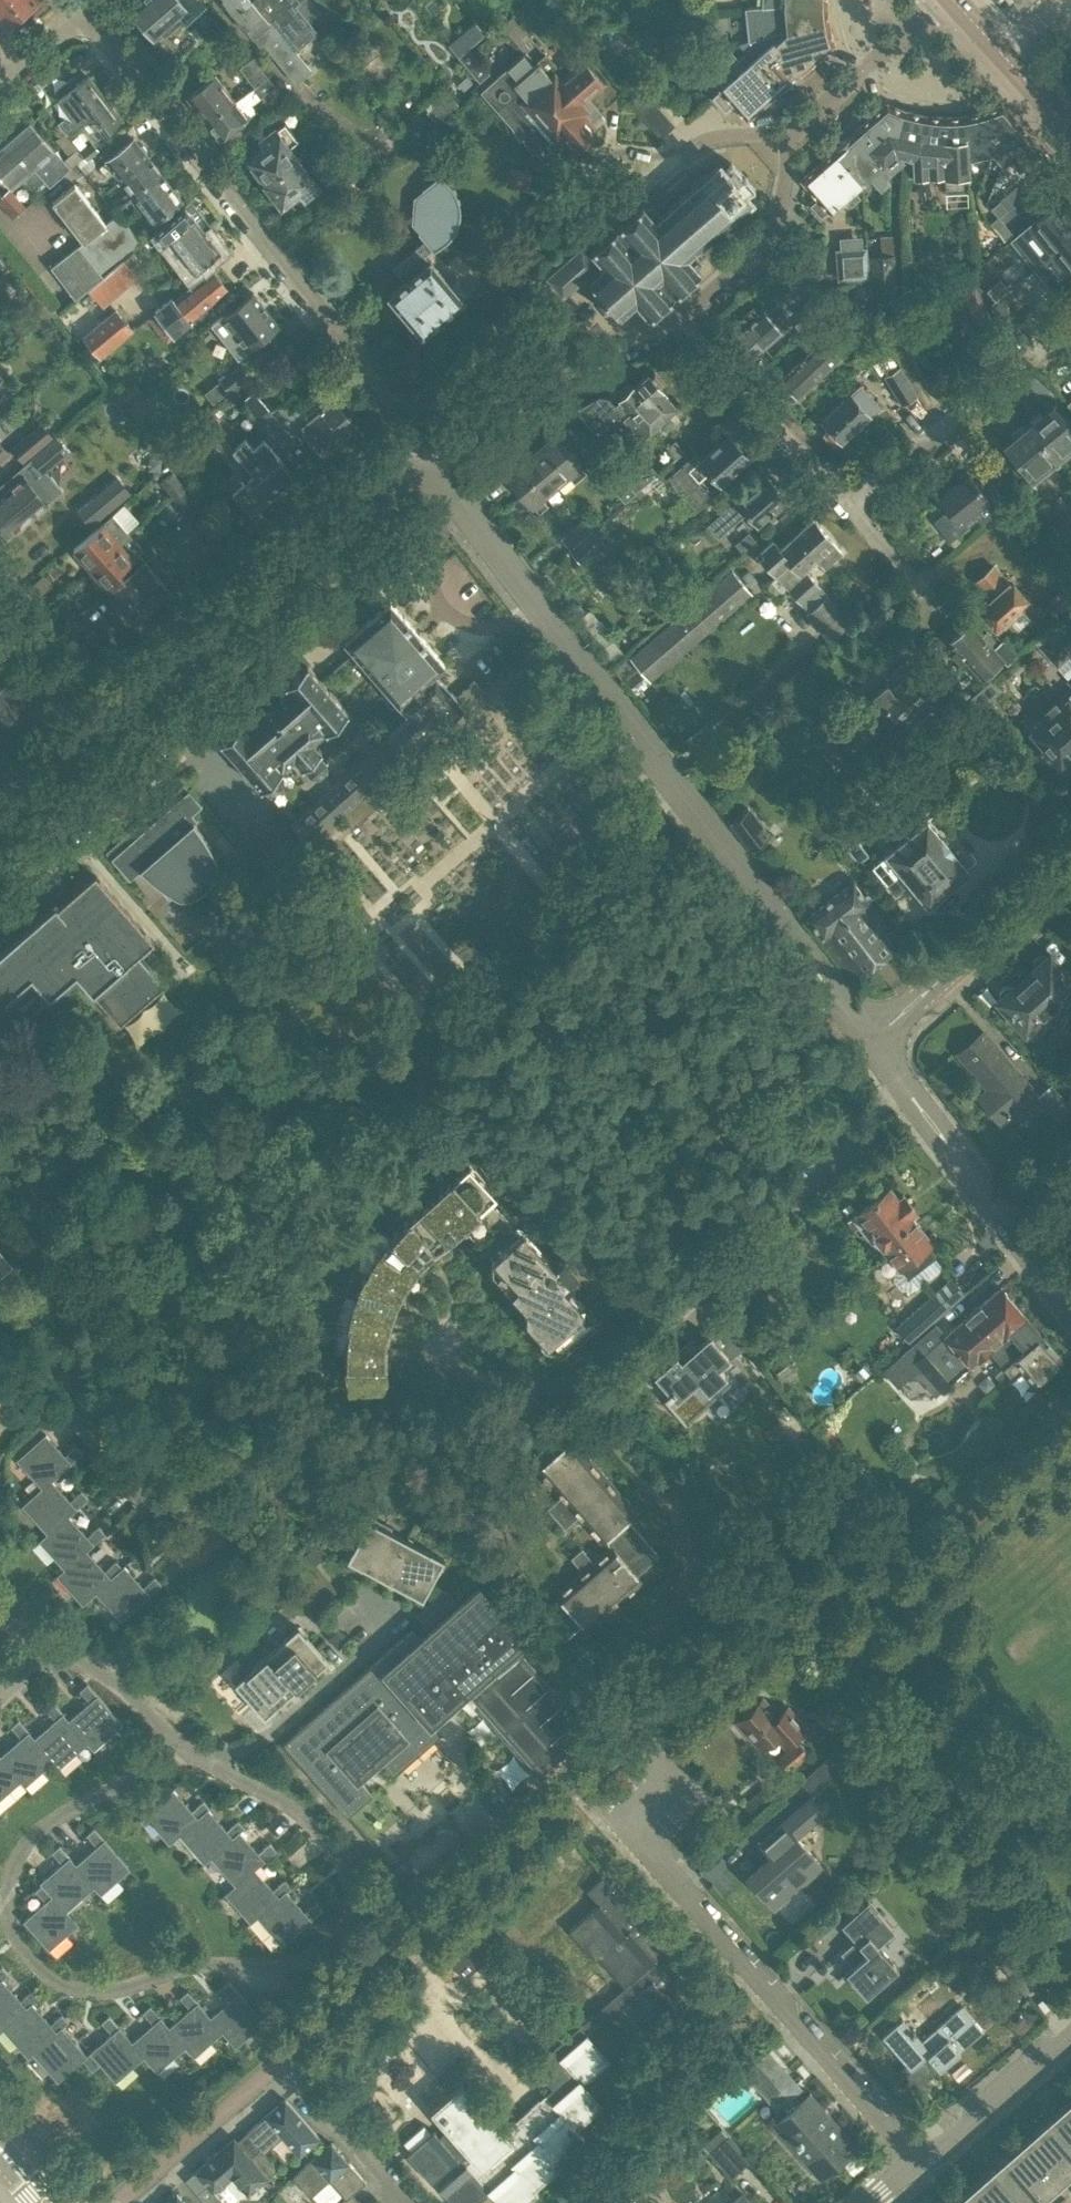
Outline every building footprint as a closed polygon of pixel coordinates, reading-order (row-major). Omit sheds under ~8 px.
[(12,0),(0,0),(0,21),(6,29),(24,14),(12,0)] [(24,14),(40,0),(12,0),(24,14)] [(204,36),(191,21),(208,6),(203,0),(140,0),(130,9),(157,41),(158,40),(176,60),(204,36)] [(253,34),(262,45),(265,43),(297,81),(312,69),(295,49),(292,51),(253,0),(223,0),(253,34)] [(292,51),(295,49),(315,32),(307,21),(309,19),(296,4),(300,0),(253,0),(292,51)] [(309,19),(320,10),(311,0),(301,0),(300,0),(296,4),(309,19)] [(787,32),(829,23),(826,4),(783,6),(768,7),(765,7),(762,8),(762,6),(746,7),(749,40),(773,33),(787,30),(787,32)] [(773,41),(753,58),(783,88),(800,73),(834,44),(829,23),(787,32),(775,42),(773,41)] [(626,32),(624,40),(633,42),(635,35),(626,32)] [(535,65),(525,54),(509,68),(512,71),(485,94),(513,126),(521,138),(525,136),(526,139),(533,151),(537,149),(538,153),(546,162),(567,143),(575,152),(600,130),(592,121),(602,112),(590,98),(606,83),(584,58),(565,75),(547,55),(535,65)] [(783,88),(753,58),(748,62),(742,55),(731,65),(737,72),(719,87),(720,88),(711,96),(725,112),(734,104),(746,118),(780,90),(783,88)] [(255,86),(266,77),(251,57),(239,66),(255,86)] [(467,96),(480,85),(468,71),(455,82),(467,96)] [(208,123),(236,101),(216,75),(187,97),(208,123)] [(69,81),(56,91),(61,97),(59,98),(71,112),(58,122),(66,133),(79,123),(79,124),(94,113),(86,103),(99,92),(98,90),(98,87),(94,82),(91,81),(87,76),(80,82),(76,76),(69,81)] [(266,77),(255,86),(236,101),(208,123),(220,139),(257,111),(252,103),(275,85),(268,76),(266,77)] [(94,113),(79,124),(93,142),(121,121),(118,116),(118,113),(114,107),(111,107),(103,96),(99,92),(86,103),(94,113)] [(437,123),(459,104),(449,93),(427,111),(437,123)] [(900,137),(908,111),(887,103),(854,132),(854,133),(890,172),(903,160),(903,156),(903,143),(894,141),(895,136),(900,137)] [(1050,159),(1033,139),(1003,105),(984,112),(966,116),(967,168),(968,169),(969,176),(970,176),(970,158),(993,153),(1003,164),(1001,166),(1018,185),(1026,177),(1028,179),(1050,159)] [(945,117),(926,115),(908,111),(900,137),(895,136),(894,141),(903,143),(903,156),(913,158),(913,177),(944,175),(946,192),(970,190),(969,176),(968,169),(967,168),(966,116),(965,116),(945,117)] [(28,122),(25,118),(12,129),(15,132),(8,139),(9,139),(45,180),(50,186),(71,168),(64,159),(30,120),(28,122)] [(298,139),(285,123),(276,130),(276,129),(262,139),(266,144),(248,159),(266,182),(298,158),(289,146),(298,139)] [(891,180),(887,176),(890,172),(854,133),(834,150),(835,151),(864,183),(871,177),(881,188),(891,180)] [(107,161),(100,166),(108,176),(115,171),(120,177),(148,156),(147,154),(148,150),(144,146),(140,145),(135,138),(106,160),(107,161)] [(9,139),(8,139),(1,145),(0,143),(0,171),(13,186),(23,178),(34,190),(45,180),(9,139)] [(91,156),(100,150),(93,142),(81,152),(85,157),(87,160),(91,156)] [(85,157),(81,152),(77,148),(64,159),(71,168),(78,162),(85,157)] [(852,206),(861,198),(855,191),(864,183),(835,151),(802,179),(817,197),(809,204),(821,219),(830,212),(846,199),(852,206)] [(85,157),(78,162),(86,171),(94,164),(94,160),(91,156),(87,160),(85,157)] [(144,189),(163,174),(148,156),(120,177),(133,194),(143,187),(144,189)] [(306,169),(298,158),(266,182),(284,206),(302,191),(306,196),(320,186),(319,186),(328,179),(316,162),(306,169)] [(729,172),(721,163),(709,174),(706,172),(704,173),(706,176),(696,185),(694,182),(692,184),(694,187),(684,195),(682,193),(680,195),(682,197),(672,206),(670,203),(668,205),(670,208),(660,216),(659,215),(661,214),(652,204),(647,209),(644,204),(636,211),(633,207),(622,216),(626,220),(618,226),(619,227),(618,229),(617,228),(610,234),(606,230),(595,239),(599,243),(592,250),(589,253),(583,247),(581,246),(548,275),(548,277),(562,293),(563,294),(565,294),(587,275),(590,278),(589,279),(597,288),(593,297),(603,308),(613,306),(621,315),(636,301),(638,303),(637,307),(641,313),(646,312),(650,316),(675,294),(674,293),(676,292),(676,293),(702,271),(698,267),(703,262),(695,253),(693,254),(692,253),(702,244),(704,247),(706,245),(704,242),(714,234),(716,236),(718,234),(716,232),(726,223),(728,226),(730,224),(728,221),(738,213),(740,215),(742,213),(740,211),(753,200),(745,191),(750,186),(734,168),(729,172)] [(529,190),(533,171),(510,167),(506,185),(529,190)] [(433,248),(434,249),(437,248),(441,246),(444,244),(447,241),(450,238),(452,235),(454,232),(456,229),(458,225),(459,222),(460,218),(460,214),(461,210),(460,206),(460,202),(459,199),(458,195),(456,192),(455,189),(453,185),(450,182),(447,179),(444,176),(440,173),(423,188),(419,232),(425,239),(393,266),(406,280),(389,295),(416,325),(409,331),(422,345),(436,333),(431,327),(464,298),(463,298),(469,292),(457,278),(450,283),(430,259),(430,260),(426,255),(433,248)] [(115,207),(120,213),(124,219),(142,205),(155,223),(183,201),(180,197),(181,193),(176,188),(172,187),(163,174),(144,189),(143,187),(133,194),(115,207)] [(107,224),(76,184),(53,201),(84,241),(52,267),(76,298),(105,276),(100,270),(140,239),(124,219),(120,213),(107,224)] [(26,206),(10,188),(0,197),(0,205),(12,218),(26,206)] [(1012,239),(1035,267),(1070,238),(1070,210),(1061,198),(1012,239)] [(1001,200),(991,208),(998,216),(999,215),(999,216),(1008,209),(1001,200)] [(210,225),(202,214),(195,205),(192,207),(188,203),(182,208),(155,231),(164,244),(170,239),(169,238),(182,229),(193,243),(207,232),(205,229),(205,230),(205,229),(210,225)] [(998,216),(990,222),(997,231),(1006,224),(999,216),(999,215),(998,216)] [(1006,224),(997,231),(1004,240),(1013,232),(1006,224)] [(193,243),(182,229),(169,238),(170,239),(177,248),(173,250),(176,255),(180,252),(195,271),(221,251),(228,246),(217,232),(211,237),(207,232),(193,243)] [(872,296),(897,294),(893,235),(875,236),(877,255),(869,256),(872,296)] [(1035,267),(1057,294),(1070,283),(1070,238),(1035,267)] [(13,255),(0,239),(0,266),(13,255)] [(866,249),(838,251),(840,279),(868,277),(866,249)] [(137,277),(138,277),(136,275),(143,269),(137,262),(140,259),(133,251),(124,260),(137,277)] [(787,256),(777,264),(783,271),(793,262),(787,256)] [(104,306),(137,277),(124,260),(90,290),(104,306)] [(164,339),(228,290),(213,271),(175,300),(173,298),(147,317),(164,339)] [(1000,278),(987,290),(995,300),(1000,295),(1009,288),(1000,278)] [(964,330),(990,320),(975,280),(949,290),(964,330)] [(249,350),(280,326),(254,291),(212,324),(238,358),(249,350)] [(805,319),(821,304),(813,295),(797,310),(805,319)] [(995,300),(990,303),(991,304),(995,315),(1005,307),(1008,304),(1000,295),(995,300)] [(760,314),(753,307),(732,326),(739,333),(735,337),(753,357),(783,331),(782,331),(793,321),(784,312),(774,322),(764,310),(760,314)] [(100,356),(133,329),(117,309),(84,336),(100,356)] [(33,327),(23,315),(13,324),(23,336),(33,327)] [(875,355),(888,347),(880,333),(867,341),(875,355)] [(832,371),(829,367),(841,356),(824,338),(782,378),(783,378),(777,384),(790,397),(795,391),(799,396),(825,371),(828,374),(832,371)] [(230,390),(250,374),(242,364),(222,380),(230,390)] [(902,404),(917,394),(901,367),(885,377),(902,404)] [(662,388),(648,373),(634,385),(632,382),(626,382),(619,389),(619,394),(624,400),(618,406),(632,422),(639,417),(638,416),(640,414),(651,427),(676,404),(662,389),(662,388)] [(128,403),(143,392),(136,383),(122,395),(128,403)] [(843,442),(882,405),(861,383),(822,421),(830,429),(824,435),(835,446),(841,440),(843,442)] [(254,391),(244,400),(282,444),(302,426),(325,452),(357,424),(323,386),(293,412),(290,409),(287,407),(283,406),(278,406),(274,408),(271,410),(254,391)] [(632,422),(618,406),(608,395),(599,394),(577,406),(598,430),(619,436),(628,428),(635,436),(640,432),(642,435),(651,427),(640,414),(638,416),(639,417),(632,422)] [(1070,454),(1070,426),(1054,405),(1028,426),(1059,464),(1070,454)] [(24,461),(53,436),(42,423),(13,447),(24,461)] [(1035,484),(1059,464),(1028,426),(1004,446),(1035,484)] [(722,481),(750,455),(729,432),(702,457),(697,453),(678,471),(671,477),(673,479),(699,508),(715,492),(703,478),(712,470),(722,481)] [(576,482),(588,471),(555,433),(531,453),(558,484),(570,475),(576,482)] [(222,435),(214,442),(229,458),(236,452),(245,461),(234,471),(224,481),(257,517),(263,517),(264,517),(271,511),(271,510),(272,504),(270,501),(276,495),(235,448),(234,448),(222,435)] [(61,490),(46,472),(70,452),(57,436),(0,484),(0,543),(61,490)] [(246,438),(235,448),(276,495),(282,490),(285,492),(292,492),(299,486),(300,479),(277,453),(264,438),(254,447),(246,438)] [(678,457),(686,451),(675,439),(668,446),(678,457)] [(9,452),(0,442),(0,460),(9,452)] [(541,512),(549,504),(543,497),(558,484),(531,453),(508,473),(541,512)] [(634,494),(636,493),(604,457),(594,467),(625,502),(634,494)] [(671,477),(678,471),(672,464),(650,483),(658,492),(673,479),(671,477)] [(630,484),(636,492),(641,488),(658,473),(651,465),(630,484)] [(173,496),(185,487),(173,471),(161,480),(173,496)] [(767,473),(709,524),(720,536),(745,514),(753,524),(757,520),(759,521),(772,509),(779,517),(792,505),(786,497),(787,496),(785,493),(786,490),(780,482),(776,483),(767,473)] [(1004,495),(986,473),(976,482),(970,475),(941,498),(949,509),(935,521),(951,541),(979,519),(983,524),(999,510),(999,509),(1014,497),(1009,491),(1004,495)] [(117,477),(78,510),(90,524),(129,491),(117,477)] [(183,509),(195,500),(185,487),(173,496),(183,509)] [(636,493),(634,494),(639,499),(645,493),(644,492),(641,488),(636,492),(636,493)] [(1070,533),(1070,517),(1050,492),(1039,502),(1067,537),(1070,533)] [(215,551),(226,543),(198,507),(187,515),(215,551)] [(104,522),(75,548),(77,551),(76,554),(82,560),(85,560),(93,569),(110,554),(108,552),(129,532),(113,514),(104,522)] [(572,548),(595,528),(586,517),(563,537),(572,548)] [(843,551),(834,541),(814,518),(781,548),(774,540),(759,553),(811,610),(808,613),(830,638),(851,619),(805,568),(818,556),(827,566),(843,551)] [(583,564),(607,544),(595,530),(571,550),(583,564)] [(744,553),(757,541),(749,531),(735,543),(744,553)] [(110,554),(93,569),(101,578),(100,581),(106,587),(109,587),(111,589),(129,575),(123,568),(141,553),(145,549),(129,532),(108,552),(110,554)] [(112,590),(111,590),(124,604),(117,610),(130,624),(171,587),(162,576),(167,572),(160,564),(155,568),(141,553),(123,568),(129,575),(111,589),(112,590)] [(1012,584),(994,564),(976,581),(994,600),(982,611),(999,629),(1009,619),(1018,630),(1031,618),(1022,608),(1030,600),(1014,582),(1012,584)] [(651,679),(752,592),(733,570),(632,657),(651,679)] [(1070,606),(1070,595),(1062,585),(1047,599),(1062,614),(1070,606)] [(874,630),(897,609),(884,595),(861,616),(874,630)] [(392,600),(346,640),(356,651),(377,674),(412,715),(390,734),(391,735),(379,746),(397,766),(485,689),(477,680),(458,696),(436,672),(446,663),(392,600)] [(611,640),(587,609),(575,618),(599,649),(611,640)] [(1070,654),(1070,619),(1067,615),(1037,642),(1057,664),(1069,653),(1070,655),(1070,654)] [(983,634),(971,621),(949,640),(957,648),(952,653),(963,665),(968,661),(982,676),(1003,658),(1007,663),(1016,655),(1003,640),(995,647),(990,642),(995,639),(987,630),(983,634)] [(931,692),(905,661),(892,672),(900,681),(892,687),(887,682),(872,695),(873,696),(867,701),(891,727),(901,719),(907,725),(937,699),(931,692)] [(349,711),(322,680),(309,664),(287,683),(291,688),(248,726),(243,721),(221,741),(262,787),(284,768),(281,766),(294,755),(303,765),(304,764),(311,771),(314,771),(319,772),(320,774),(322,774),(322,771),(327,767),(329,768),(330,766),(327,765),(328,758),(330,757),(330,756),(327,756),(322,750),(324,749),(315,739),(327,728),(328,730),(349,711)] [(980,709),(1002,690),(992,679),(970,698),(980,709)] [(1044,712),(1040,707),(1023,722),(1045,745),(1040,749),(1056,766),(1070,753),(1070,688),(1044,712)] [(309,843),(397,766),(379,746),(292,823),(309,843)] [(189,789),(112,857),(129,878),(141,868),(147,875),(157,885),(179,897),(182,898),(184,898),(190,897),(193,896),(196,895),(203,891),(206,888),(212,882),(213,880),(217,873),(218,870),(218,867),(218,861),(216,856),(206,838),(199,827),(203,824),(192,812),(202,803),(189,789)] [(752,848),(770,835),(749,806),(731,820),(752,848)] [(942,837),(928,820),(887,854),(874,866),(879,871),(880,876),(886,884),(887,883),(896,894),(906,886),(901,879),(905,876),(929,904),(969,870),(955,853),(956,853),(942,837)] [(273,854),(259,866),(270,878),(302,848),(292,836),(273,854)] [(859,862),(869,854),(859,842),(849,851),(859,862)] [(96,874),(58,908),(56,906),(0,955),(0,1017),(13,1032),(77,976),(121,1026),(166,986),(139,955),(155,941),(96,874)] [(856,979),(903,944),(855,881),(808,917),(856,979)] [(1024,977),(1058,1016),(1070,1005),(1070,978),(1049,954),(1047,956),(1046,956),(1040,955),(1033,961),(1033,968),(1034,968),(1024,977)] [(324,966),(311,976),(321,988),(333,978),(324,966)] [(1058,1016),(1024,977),(1013,987),(1012,986),(1006,985),(999,991),(1000,998),(1000,999),(998,1000),(1026,1031),(1033,1039),(1058,1016)] [(1001,1122),(1035,1093),(983,1032),(959,1053),(996,1095),(986,1104),(1001,1122)] [(1070,1115),(1070,1106),(1052,1082),(1037,1094),(1061,1123),(1070,1115)] [(433,1249),(448,1237),(463,1223),(492,1255),(492,1268),(526,1306),(525,1318),(559,1355),(597,1320),(587,1309),(573,1293),(579,1287),(570,1278),(579,1270),(565,1254),(556,1262),(523,1226),(519,1230),(491,1198),(497,1193),(490,1185),(492,1183),(488,1179),(486,1181),(469,1162),(444,1186),(410,1216),(390,1236),(374,1259),(361,1284),(352,1310),(347,1338),(346,1367),(349,1390),(383,1386),(387,1379),(385,1368),(386,1352),(386,1346),(389,1324),(396,1303),(406,1283),(418,1265),(433,1249)] [(899,1197),(891,1186),(848,1219),(873,1252),(882,1245),(916,1219),(913,1215),(917,1211),(904,1194),(899,1197)] [(908,1276),(935,1256),(927,1246),(933,1241),(916,1219),(882,1245),(899,1267),(900,1266),(908,1276)] [(14,1265),(0,1250),(0,1277),(14,1265)] [(910,1342),(965,1293),(952,1278),(897,1327),(910,1342)] [(1042,1334),(1002,1287),(981,1304),(1006,1334),(1010,1331),(1026,1349),(1042,1334)] [(730,1319),(737,1314),(729,1303),(721,1308),(730,1319)] [(941,1390),(1006,1334),(981,1304),(946,1335),(937,1324),(883,1369),(893,1380),(915,1360),(920,1366),(916,1369),(929,1384),(933,1380),(941,1390)] [(1034,1383),(1063,1358),(1042,1334),(1026,1349),(995,1375),(1004,1386),(1023,1370),(1034,1383)] [(731,1359),(711,1335),(690,1354),(685,1349),(655,1375),(670,1392),(667,1395),(668,1397),(665,1399),(686,1423),(687,1422),(682,1417),(728,1377),(721,1368),(731,1359)] [(784,1388),(799,1376),(788,1363),(773,1375),(784,1388)] [(66,1454),(47,1433),(18,1459),(43,1487),(53,1480),(84,1452),(77,1444),(66,1454)] [(567,1444),(559,1434),(533,1457),(541,1467),(537,1470),(561,1497),(548,1509),(565,1528),(578,1516),(602,1543),(605,1540),(611,1547),(593,1562),(582,1549),(572,1558),(583,1571),(556,1595),(560,1599),(542,1615),(565,1641),(583,1625),(587,1630),(643,1581),(637,1575),(659,1556),(628,1520),(637,1512),(573,1439),(567,1444)] [(71,1500),(53,1480),(43,1487),(24,1505),(49,1533),(70,1515),(90,1498),(83,1490),(71,1500)] [(88,1536),(70,1515),(49,1533),(40,1541),(65,1569),(88,1550),(106,1533),(100,1526),(88,1536)] [(424,1598),(445,1559),(391,1531),(394,1527),(372,1515),(349,1559),(424,1598)] [(316,1564),(328,1553),(319,1544),(307,1554),(316,1564)] [(106,1570),(88,1550),(65,1569),(58,1575),(84,1604),(97,1592),(123,1567),(118,1560),(106,1570)] [(125,1565),(123,1567),(97,1592),(123,1620),(163,1584),(156,1576),(144,1586),(125,1565)] [(514,1627),(487,1595),(480,1588),(422,1639),(413,1629),(284,1743),(349,1816),(355,1811),(374,1795),(361,1780),(382,1761),(395,1776),(435,1741),(433,1739),(442,1731),(434,1722),(445,1712),(447,1715),(457,1707),(454,1703),(471,1689),(474,1691),(472,1693),(480,1702),(482,1701),(488,1708),(486,1709),(495,1719),(496,1717),(515,1738),(513,1739),(521,1749),(523,1747),(529,1754),(527,1755),(535,1765),(537,1763),(541,1768),(596,1719),(566,1685),(557,1693),(521,1652),(535,1640),(519,1622),(514,1627)] [(432,1603),(417,1615),(428,1627),(443,1615),(432,1603)] [(265,1716),(328,1660),(299,1626),(254,1666),(251,1663),(233,1679),(265,1716)] [(339,1648),(347,1641),(338,1631),(330,1638),(339,1648)] [(94,1748),(123,1723),(87,1682),(80,1689),(90,1701),(69,1719),(94,1748)] [(94,1748),(69,1719),(53,1701),(46,1708),(56,1719),(35,1737),(35,1738),(55,1760),(54,1760),(60,1767),(88,1742),(94,1749),(94,1748)] [(777,1717),(765,1703),(757,1711),(754,1707),(739,1720),(763,1747),(778,1734),(786,1744),(804,1728),(787,1708),(777,1717)] [(26,1785),(54,1760),(55,1760),(35,1738),(35,1737),(19,1719),(12,1726),(22,1737),(1,1755),(1,1756),(22,1780),(26,1785)] [(790,1771),(810,1753),(798,1740),(778,1757),(790,1771)] [(814,1794),(847,1765),(835,1752),(802,1781),(814,1794)] [(1,1756),(1,1755),(0,1754),(0,1799),(22,1780),(1,1756)] [(755,1815),(776,1796),(766,1785),(746,1804),(755,1815)] [(193,1810),(174,1789),(145,1814),(170,1843),(211,1808),(204,1800),(193,1810)] [(775,1907),(819,1869),(822,1866),(797,1837),(824,1813),(812,1799),(761,1843),(772,1856),(749,1877),(775,1907)] [(228,1830),(210,1809),(211,1808),(170,1843),(171,1843),(181,1835),(205,1863),(212,1857),(241,1831),(246,1827),(239,1820),(228,1830)] [(102,1893),(130,1869),(131,1867),(95,1827),(88,1834),(98,1845),(77,1863),(77,1864),(96,1885),(95,1886),(102,1893)] [(259,1852),(241,1831),(212,1857),(236,1884),(236,1885),(277,1849),(271,1842),(259,1852)] [(96,1885),(77,1864),(77,1863),(60,1845),(53,1851),(63,1863),(41,1882),(43,1884),(43,1883),(68,1910),(95,1886),(96,1885)] [(274,1889),(256,1869),(256,1868),(277,1850),(277,1849),(236,1885),(236,1884),(226,1893),(252,1922),(258,1916),(287,1890),(287,1891),(292,1887),(286,1879),(274,1889)] [(414,1889),(423,1882),(405,1862),(397,1869),(414,1889)] [(68,1910),(43,1883),(43,1884),(36,1890),(46,1901),(25,1920),(51,1949),(80,1923),(68,1910)] [(306,1911),(287,1891),(287,1890),(258,1916),(283,1945),(324,1909),(317,1901),(306,1911)] [(867,1996),(899,1968),(879,1945),(896,1930),(870,1900),(842,1923),(856,1940),(845,1949),(857,1963),(846,1972),(867,1996)] [(955,1913),(967,1926),(976,1918),(965,1905),(955,1913)] [(466,1978),(508,1941),(482,1910),(470,1921),(472,1923),(441,1950),(466,1978)] [(947,1938),(942,1942),(943,1948),(949,1951),(954,1947),(953,1940),(947,1938)] [(1026,1994),(1040,1982),(1013,1952),(1000,1964),(1026,1994)] [(4,1979),(10,1974),(3,1966),(0,1969),(0,1982),(4,1979)] [(4,1979),(0,1982),(0,2032),(4,2028),(34,2003),(40,1998),(33,1990),(22,2000),(4,1979)] [(237,2046),(266,2021),(230,1980),(222,1986),(232,1998),(212,2016),(223,2031),(237,2046)] [(195,2056),(223,2031),(212,2016),(188,1990),(181,1996),(191,2008),(170,2026),(186,2046),(195,2056)] [(52,2024),(34,2003),(4,2028),(29,2056),(34,2052),(64,2027),(70,2022),(63,2014),(52,2024)] [(158,2071),(186,2046),(170,2026),(151,2005),(144,2011),(154,2023),(133,2041),(145,2056),(158,2071)] [(917,2088),(984,2030),(962,2005),(922,2040),(903,2017),(883,2035),(908,2064),(901,2070),(917,2088)] [(577,2129),(604,2105),(585,2083),(611,2060),(589,2035),(602,2024),(593,2014),(560,2055),(562,2057),(576,2078),(553,2100),(546,2093),(533,2104),(504,2130),(483,2106),(472,2116),(455,2095),(435,2113),(452,2133),(448,2137),(443,2141),(435,2131),(435,2130),(432,2132),(411,2150),(407,2154),(431,2182),(433,2180),(453,2202),(476,2202),(489,2191),(499,2202),(526,2202),(539,2192),(536,2189),(563,2166),(558,2160),(585,2137),(577,2129)] [(117,2081),(145,2056),(133,2041),(110,2015),(102,2021),(112,2033),(88,2055),(83,2059),(94,2070),(101,2064),(117,2081)] [(59,2080),(83,2059),(88,2055),(64,2027),(34,2052),(59,2080)] [(781,2073),(766,2056),(773,2049),(772,2048),(745,2072),(762,2091),(771,2084),(776,2089),(788,2079),(782,2072),(781,2073)] [(853,2144),(810,2096),(812,2094),(811,2093),(772,2128),(773,2129),(776,2126),(819,2174),(815,2177),(816,2178),(856,2143),(855,2142),(853,2144)] [(321,2137),(286,2098),(247,2132),(261,2148),(252,2156),(270,2176),(280,2167),(266,2151),(284,2136),(300,2155),(321,2137)] [(1070,2164),(1070,2106),(961,2202),(1026,2202),(1070,2164)] [(728,2136),(721,2128),(703,2145),(709,2152),(708,2153),(731,2178),(751,2160),(728,2135),(728,2136)] [(252,2156),(235,2137),(196,2171),(208,2185),(198,2193),(207,2202),(226,2202),(215,2190),(233,2174),(249,2194),(270,2176),(252,2156)] [(333,2142),(294,2176),(312,2196),(331,2180),(346,2198),(340,2202),(362,2202),(353,2193),(367,2181),(333,2142)] [(178,2192),(165,2202),(187,2202),(178,2192)] [(744,2192),(731,2202),(753,2202),(744,2192)]
